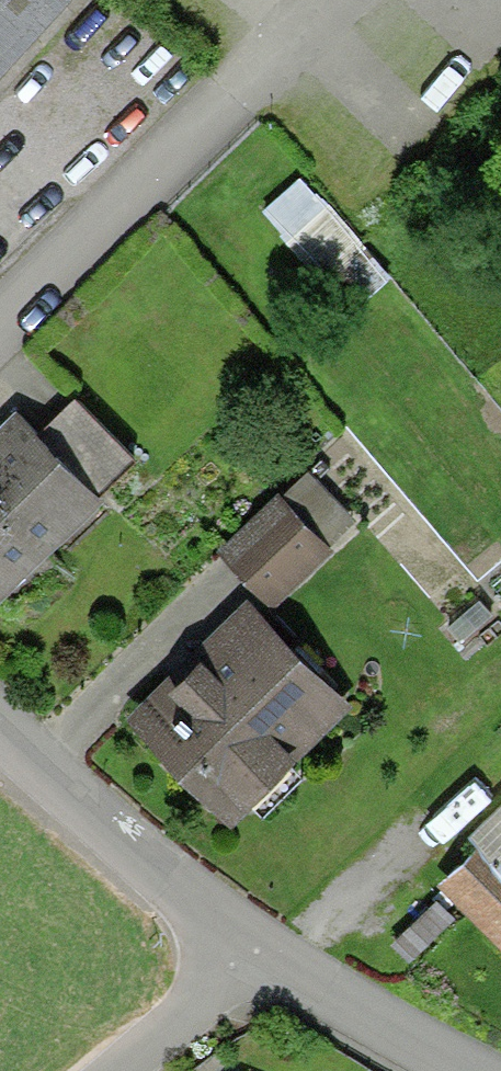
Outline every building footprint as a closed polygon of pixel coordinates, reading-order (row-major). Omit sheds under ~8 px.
[(44,0),(0,0),(0,49),(44,0)] [(290,170),(256,199),(335,288),(369,259),(290,170)] [(103,462),(130,436),(72,380),(46,406),(103,462)] [(16,398),(0,414),(0,561),(90,473),(16,398)] [(315,470),(287,493),(334,549),(362,526),(315,470)] [(315,529),(264,481),(221,526),(272,574),(315,529)] [(313,666),(238,595),(136,700),(226,786),(274,736),(259,722),(313,666)] [(478,824),(500,846),(500,799),(478,824)] [(478,824),(439,863),(500,923),(500,846),(478,824)] [(445,906),(424,885),(377,931),(398,953),(445,906)]
